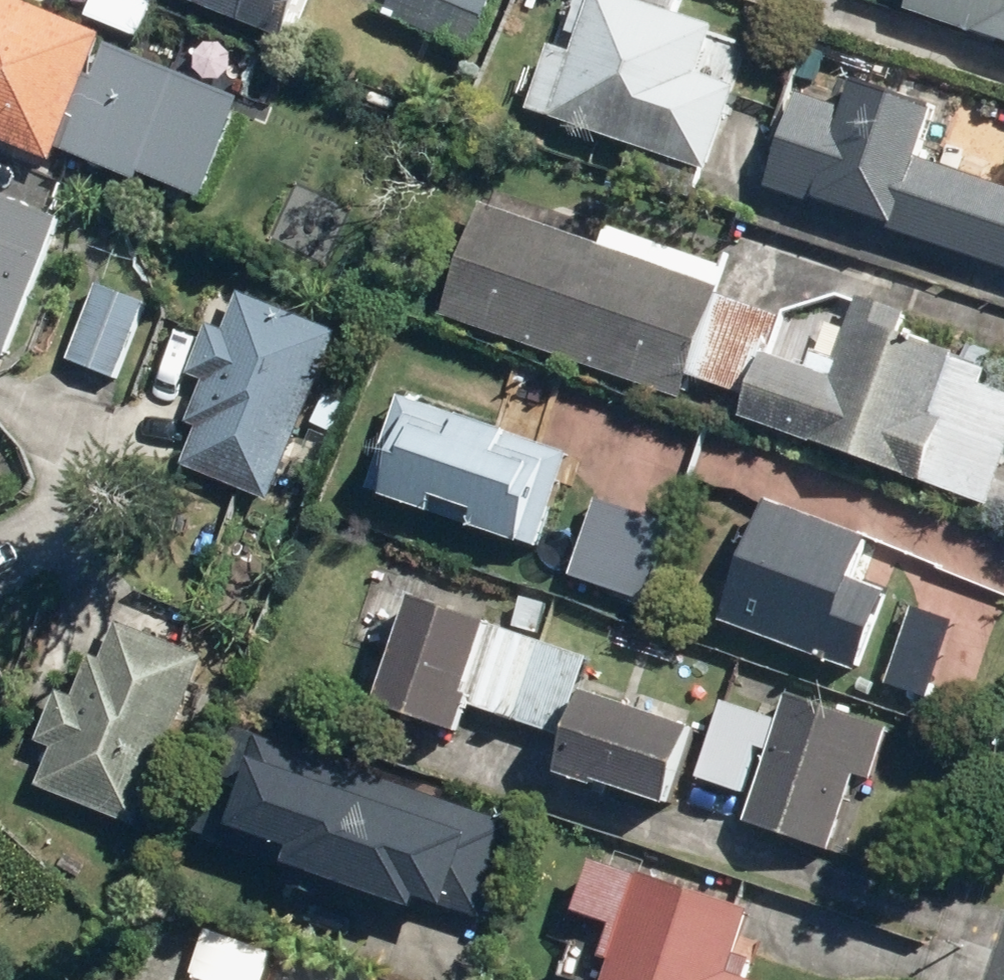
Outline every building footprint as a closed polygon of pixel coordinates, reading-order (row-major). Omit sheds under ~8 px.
[(44,159),(51,143),(99,35),(19,0),(0,0),(0,140),(44,159)] [(286,42),(305,0),(190,0),(286,42)] [(483,15),(488,0),(445,0),(483,15)] [(533,115),(713,179),(745,92),(705,78),(722,31),(683,18),(689,0),(574,0),(533,115)] [(910,10),(1003,43),(1003,0),(913,0),(910,10)] [(237,96),(99,35),(51,143),(127,176),(133,164),(194,191),(237,96)] [(770,191),(824,210),(826,204),(889,225),(887,230),(1003,270),(1003,186),(919,157),(935,111),(856,84),(847,110),(803,95),(770,191)] [(3,359),(60,219),(0,195),(0,358),(3,359)] [(481,207),(443,316),(681,398),(719,289),(481,207)] [(139,303),(91,284),(62,358),(109,376),(139,303)] [(342,333),(242,295),(228,331),(211,324),(192,374),(207,380),(190,425),(200,429),(185,468),(275,503),(342,333)] [(746,422),(994,510),(1003,480),(1003,393),(988,387),(994,368),(907,337),(914,318),(864,300),(836,378),(770,355),(746,422)] [(371,491),(541,548),(572,456),(403,399),(371,491)] [(679,525),(599,499),(573,579),(652,606),(679,525)] [(772,500),(724,622),(831,664),(833,660),(862,671),(893,591),(859,578),(874,540),(772,500)] [(590,661),(369,584),(350,638),(401,656),(382,708),(464,737),(475,706),(563,737),(590,661)] [(925,694),(952,625),(912,609),(884,679),(925,694)] [(41,786),(140,827),(210,660),(120,623),(104,662),(93,658),(75,700),(59,694),(39,742),(56,749),(41,786)] [(698,730),(591,695),(563,778),(599,790),(601,784),(672,808),(698,730)] [(893,731),(792,696),(783,722),(726,702),(699,779),(744,795),(760,749),(772,753),(747,823),(834,853),(860,777),(875,782),(893,731)] [(512,826),(262,738),(253,764),(259,767),(241,817),(234,815),(223,847),(294,872),(289,885),(331,899),(333,893),(414,921),(417,912),(421,914),(425,901),(479,920),(512,826)] [(749,979),(756,961),(740,955),(754,915),(650,877),(649,881),(599,862),(580,913),(617,927),(605,958),(617,962),(610,979),(750,979),(749,979)]
